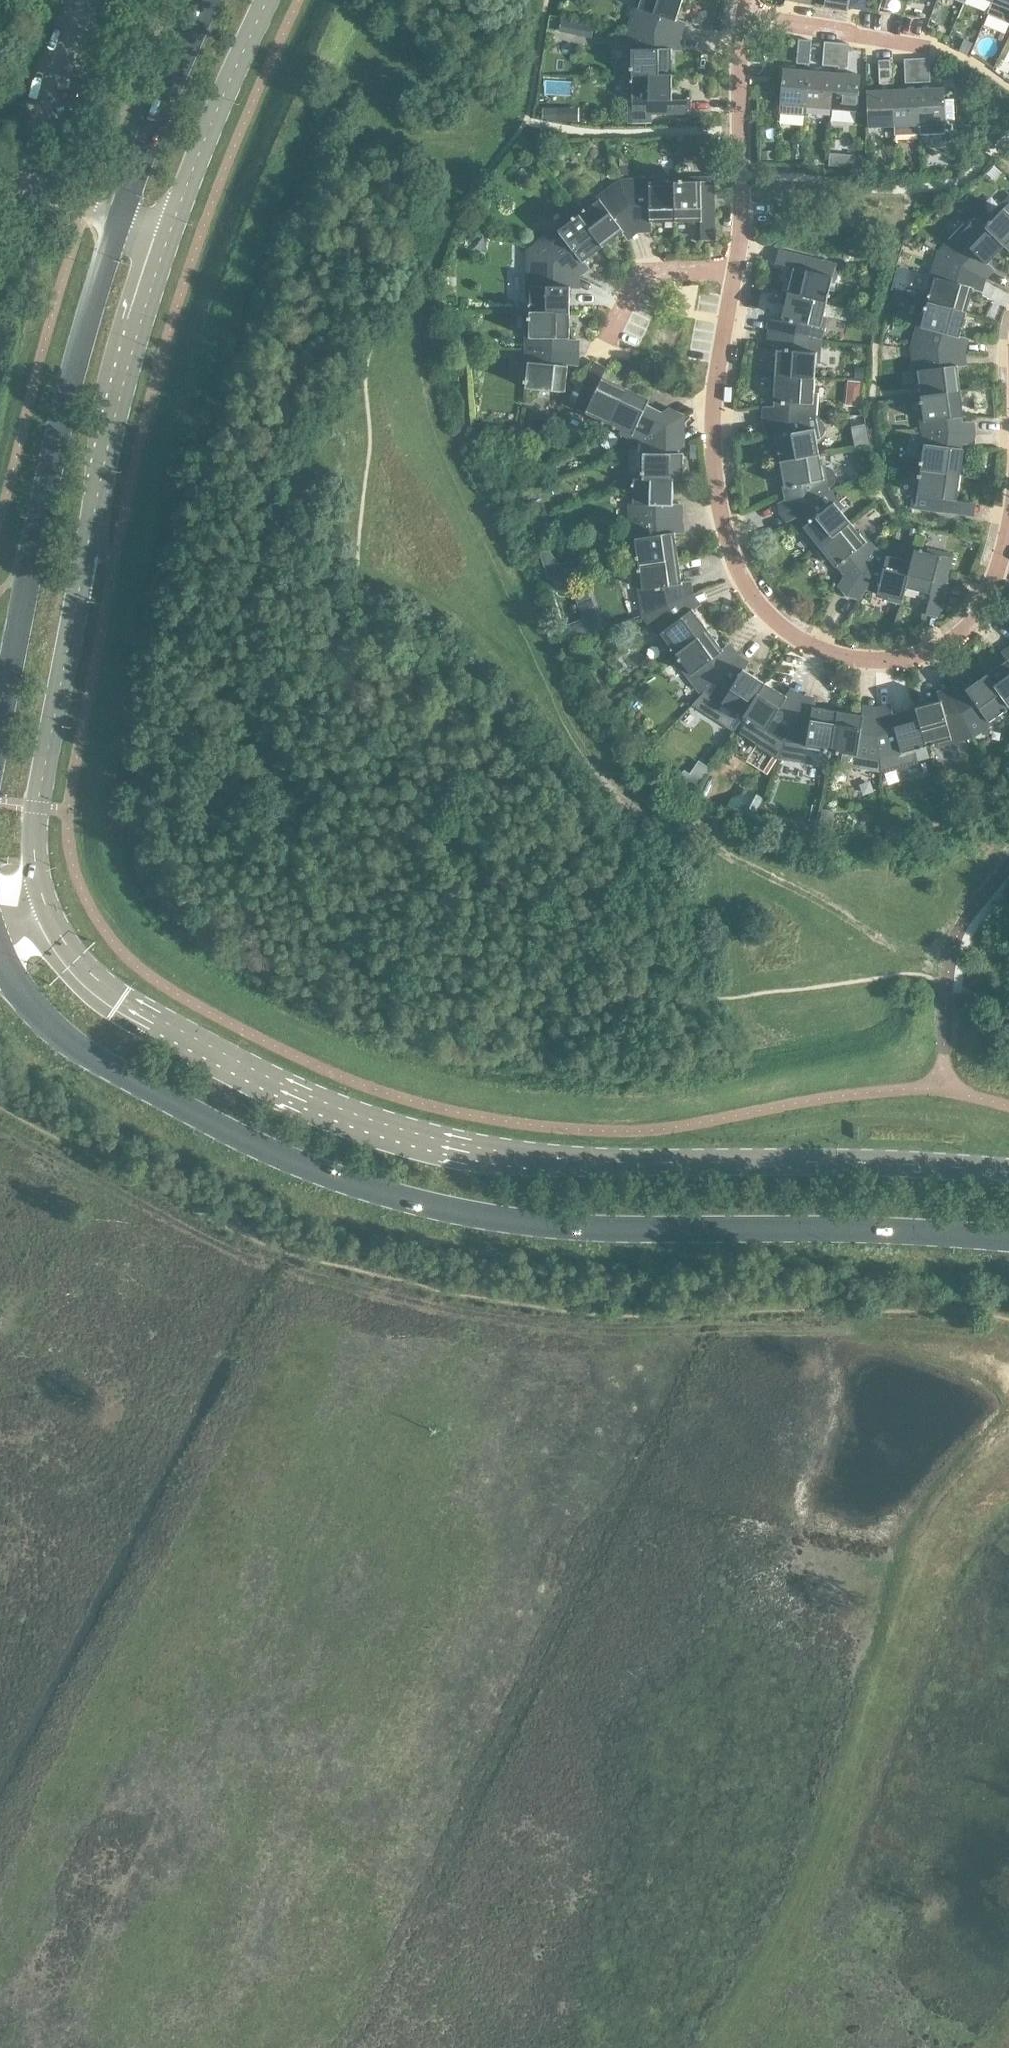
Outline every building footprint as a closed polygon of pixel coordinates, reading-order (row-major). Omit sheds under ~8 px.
[(635,7),(638,8),(631,28),(659,33),(664,17),(676,20),(683,0),(637,0),(635,7)] [(824,7),(829,8),(835,9),(837,0),(825,0),(824,7)] [(987,12),(1008,21),(1008,0),(992,0),(992,1),(987,12)] [(559,31),(570,33),(572,19),(562,17),(559,31)] [(632,70),(632,74),(673,73),(672,48),(659,48),(659,33),(631,28),(632,49),(628,49),(628,62),(632,62),(632,67),(630,67),(630,70),(632,70)] [(798,39),(796,63),(810,64),(811,40),(798,39)] [(958,51),(967,55),(967,54),(973,43),(964,39),(958,50),(958,51)] [(824,41),(822,65),(835,66),(837,42),(824,41)] [(837,42),(835,66),(847,67),(849,43),(837,42)] [(917,58),(918,82),(930,81),(929,57),(917,58)] [(918,82),(917,58),(904,58),(905,83),(918,82)] [(892,83),(891,59),(878,60),(879,84),(886,83),(892,83)] [(806,106),(809,71),(783,69),(779,114),(805,116),(806,106)] [(832,108),(835,73),(809,71),(806,106),(832,108)] [(632,82),(632,87),(628,87),(629,123),(647,123),(651,123),(651,113),(692,112),(692,98),(673,98),(673,73),(632,74),(632,79),(630,79),(630,82),(632,82)] [(861,75),(835,73),(832,108),(858,111),(861,75)] [(947,123),(945,87),(919,88),(921,133),(947,132),(947,123)] [(894,89),(895,125),(896,134),(921,133),(919,88),(894,89)] [(868,90),(870,126),(895,125),(894,89),(868,90)] [(579,106),(555,106),(555,120),(579,120),(579,106)] [(672,151),(672,138),(659,138),(660,151),(672,151)] [(773,151),(764,151),(764,160),(773,160),(773,151)] [(828,165),(841,166),(842,154),(829,153),(828,165)] [(557,160),(551,154),(542,162),(548,169),(557,160)] [(681,182),(676,182),(676,222),(702,221),(702,240),(715,240),(715,177),(688,178),(688,182),(683,182),(683,180),(681,180),(681,182)] [(650,178),(650,182),(624,182),(633,209),(651,209),(651,222),(676,222),(676,182),(671,182),(671,180),(668,180),(668,182),(664,182),(664,178),(650,178)] [(583,213),(580,215),(604,247),(625,231),(617,221),(633,209),(624,182),(601,199),(599,196),(588,204),(590,207),(586,211),(584,209),(582,211),(583,213)] [(986,225),(1006,245),(1008,248),(1008,196),(992,214),(994,217),(991,220),(990,219),(989,220),(990,221),(986,225)] [(557,228),(559,231),(532,251),(559,265),(575,253),(583,263),(604,247),(580,215),(575,219),(574,216),(571,219),(573,221),(569,223),(567,220),(557,228)] [(1006,245),(986,225),(978,218),(973,223),(971,222),(969,224),(971,225),(967,228),(965,226),(956,235),(958,238),(942,254),(967,268),(979,256),(988,264),(1006,245)] [(936,244),(926,239),(924,243),(933,248),(936,244)] [(841,265),(779,250),(776,263),(795,268),(789,292),(829,301),(830,297),(831,297),(832,294),(831,294),(832,290),(835,291),(841,265)] [(531,268),(526,268),(525,299),(531,299),(531,304),(529,304),(529,306),(531,306),(531,312),(571,312),(571,287),(559,286),(559,265),(532,251),(531,268)] [(930,299),(929,302),(968,313),(975,288),(963,284),(967,268),(942,254),(936,278),(933,277),(929,290),(932,291),(931,296),(929,296),(928,298),(930,299)] [(829,301),(789,292),(786,291),(783,304),(786,305),(783,317),(795,320),(791,335),(819,339),(825,316),(829,301)] [(948,335),(961,338),(968,313),(929,302),(928,308),(926,307),(925,310),(927,311),(925,315),(922,315),(919,327),(922,328),(916,349),(944,351),(948,335)] [(860,316),(875,319),(876,319),(877,312),(861,309),(860,316)] [(531,324),(527,324),(526,350),(558,351),(558,338),(570,338),(571,312),(531,312),(531,316),(529,316),(529,319),(531,319),(531,324)] [(777,361),(773,361),(772,375),(817,378),(819,339),(791,335),(790,350),(778,349),(777,361)] [(481,346),(481,336),(468,336),(468,345),(481,346)] [(946,367),(944,351),(916,349),(919,371),(914,371),(916,385),(921,384),(921,389),(920,390),(920,392),(922,392),(923,396),(963,391),(959,365),(946,367)] [(556,364),(558,351),(526,350),(524,374),(527,375),(527,379),(525,379),(525,383),(527,383),(526,388),(566,392),(569,365),(556,364)] [(608,368),(596,363),(573,411),(596,422),(598,419),(603,421),(602,422),(605,424),(605,422),(610,424),(627,388),(604,377),(608,368)] [(865,367),(855,367),(854,378),(864,378),(865,367)] [(814,417),(817,378),(772,375),(771,389),(775,389),(774,402),(787,403),(785,419),(814,417)] [(853,394),(860,395),(862,381),(848,380),(848,387),(853,394)] [(650,399),(627,388),(610,424),(613,426),(612,427),(615,429),(616,427),(620,429),(618,433),(639,443),(663,429),(655,416),(645,411),(650,399)] [(919,410),(922,433),(955,433),(953,418),(966,416),(963,391),(923,396),(923,402),(922,402),(922,404),(924,404),(924,410),(919,410)] [(775,449),(778,462),(821,455),(814,417),(785,419),(788,433),(776,436),(779,449),(775,449)] [(549,421),(534,419),(532,433),(545,435),(547,431),(549,421)] [(663,429),(639,443),(639,466),(644,466),(644,470),(642,470),(642,473),(644,473),(644,478),(644,480),(675,480),(684,480),(684,453),(671,453),(671,442),(663,429)] [(955,433),(922,433),(919,457),(923,458),(922,461),(921,461),(921,464),(922,464),(921,470),(962,475),(965,449),(953,448),(955,433)] [(855,447),(870,444),(868,436),(853,438),(855,447)] [(699,444),(691,444),(690,458),(699,458),(699,444)] [(821,455),(778,462),(780,476),(784,475),(786,486),(798,485),(802,503),(828,492),(821,455)] [(962,475),(921,470),(921,474),(919,474),(919,476),(920,477),(920,481),(916,481),(913,508),(953,513),(953,512),(960,513),(961,507),(958,504),(954,503),(954,500),(959,500),(962,475)] [(634,491),(628,491),(628,521),(661,520),(661,505),(675,505),(675,480),(644,480),(644,478),(634,478),(634,482),(632,482),(632,485),(634,485),(634,491)] [(693,499),(705,499),(705,490),(693,490),(693,499)] [(811,539),(818,549),(851,522),(828,492),(802,503),(814,518),(805,526),(813,537),(811,539)] [(663,533),(661,520),(628,521),(632,551),(637,551),(638,556),(637,556),(637,559),(639,559),(639,563),(679,557),(675,531),(663,533)] [(861,577),(876,552),(851,522),(818,549),(826,558),(829,556),(837,567),(847,559),(861,577)] [(918,529),(911,527),(909,534),(916,536),(918,529)] [(913,561),(906,589),(931,595),(932,589),(945,593),(954,555),(929,549),(928,554),(923,553),(923,550),(920,550),(919,552),(915,551),(912,561),(913,561)] [(913,561),(912,561),(876,552),(861,577),(882,582),(879,594),(892,597),(891,602),(903,605),(906,589),(913,561)] [(679,557),(639,563),(640,568),(638,568),(639,571),(640,571),(641,576),(638,577),(639,590),(643,589),(647,616),(672,604),(670,586),(683,584),(679,557)] [(544,566),(548,578),(581,573),(579,560),(559,563),(544,566)] [(574,593),(580,610),(595,605),(589,588),(574,593)] [(675,652),(677,655),(709,630),(693,610),(683,618),(672,604),(647,616),(661,634),(658,637),(666,647),(669,644),(673,649),(671,650),(673,653),(675,652)] [(715,659),(725,651),(709,630),(677,655),(680,658),(678,660),(681,662),(682,661),(685,665),(682,667),(690,678),(693,675),(706,692),(724,671),(715,659)] [(1008,659),(987,675),(1008,705),(1008,660),(1008,659)] [(706,692),(702,695),(721,706),(732,713),(734,710),(738,712),(737,714),(739,716),(741,714),(744,717),(766,682),(744,668),(737,680),(724,671),(706,692)] [(961,709),(973,734),(982,728),(984,730),(992,725),(1002,718),(1000,715),(1005,711),(1006,713),(1008,711),(1007,710),(1008,708),(1008,705),(987,675),(966,690),(973,700),(961,709)] [(781,708),(788,697),(766,682),(744,717),(749,719),(748,721),(750,723),(751,721),(755,723),(753,727),(764,734),(766,731),(785,743),(795,717),(781,708)] [(945,713),(941,701),(916,708),(927,746),(932,745),(932,747),(935,746),(934,744),(939,743),(940,747),(952,743),(951,740),(973,734),(961,709),(945,713)] [(811,720),(795,717),(785,743),(807,746),(807,751),(819,753),(820,749),(825,749),(824,751),(827,752),(827,750),(832,750),(838,711),(813,707),(811,720)] [(922,747),(927,746),(916,708),(891,714),(895,727),(879,731),(880,759),(903,753),(904,756),(916,753),(915,750),(919,748),(920,750),(923,749),(922,747)] [(861,715),(838,711),(832,750),(836,751),(836,753),(839,753),(839,752),(842,752),(840,765),(881,771),(880,759),(879,731),(862,728),(864,715),(861,715)] [(969,744),(972,752),(978,749),(975,742),(969,744)] [(700,755),(692,768),(704,776),(712,763),(700,755)] [(692,796),(702,781),(690,773),(684,769),(676,783),(692,796)] [(763,798),(751,791),(745,801),(734,795),(732,799),(755,812),(763,798)] [(808,808),(805,819),(817,822),(818,822),(820,811),(808,808)] [(829,837),(831,827),(818,823),(816,833),(829,837)] [(813,840),(816,827),(805,825),(802,837),(813,840)]
